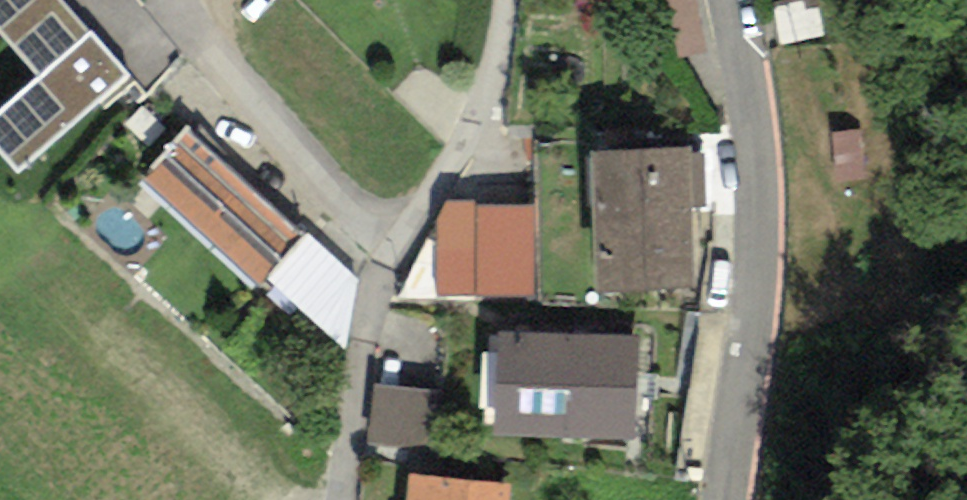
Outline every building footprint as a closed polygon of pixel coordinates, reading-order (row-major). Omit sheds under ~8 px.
[(19,172),(128,75),(62,0),(0,0),(0,29),(42,76),(0,112),(0,150),(19,172)] [(300,236),(188,134),(140,183),(259,285),(265,278),(300,236)] [(689,149),(595,152),(599,289),(693,286),(691,208),(690,155),(689,149)] [(703,155),(690,155),(691,208),(705,206),(703,155)] [(530,298),(532,208),(474,206),(474,202),(447,201),(436,221),(435,295),(530,298)] [(307,231),(300,236),(265,278),(345,348),(358,280),(307,231)] [(637,338),(499,333),(498,351),(497,407),(495,433),(633,438),(637,338)] [(497,407),(498,351),(482,350),(481,407),(497,407)] [(425,394),(372,389),(366,446),(419,451),(425,394)] [(410,474),(408,499),(510,499),(511,485),(410,474)]
